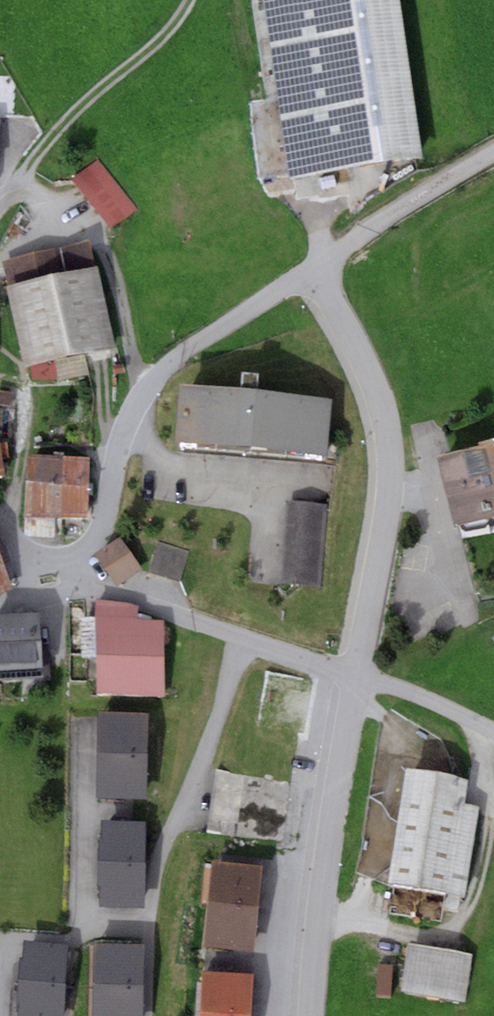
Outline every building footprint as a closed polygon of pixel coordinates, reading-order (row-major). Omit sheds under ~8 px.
[(287,180),(420,164),(400,0),(264,0),(287,180)] [(100,165),(75,184),(111,231),(137,212),(100,165)] [(91,242),(1,260),(21,365),(24,364),(29,382),(57,379),(53,358),(112,347),(91,242)] [(181,383),(176,440),(327,453),(332,397),(257,390),(259,372),(241,371),(240,388),(181,383)] [(0,389),(0,403),(10,405),(12,391),(0,389)] [(3,473),(1,458),(9,457),(7,442),(0,443),(0,474),(3,473)] [(438,456),(454,524),(461,522),(484,517),(493,514),(493,443),(438,456)] [(63,456),(27,454),(23,515),(25,534),(55,537),(55,518),(62,518),(63,456)] [(89,457),(63,456),(62,518),(88,519),(89,457)] [(121,501),(117,519),(126,520),(129,502),(121,501)] [(326,508),(289,505),(284,585),(321,588),(326,508)] [(461,522),(476,591),(493,587),(493,560),(484,517),(461,522)] [(121,537),(96,554),(118,585),(142,568),(121,537)] [(188,551),(159,542),(149,572),(179,581),(188,551)] [(12,587),(0,546),(0,591),(12,587)] [(137,604),(97,599),(97,655),(164,657),(163,620),(137,619),(137,604)] [(40,669),(40,678),(52,677),(51,641),(37,642),(36,613),(0,614),(0,670),(40,669)] [(164,657),(97,655),(95,694),(163,696),(164,657)] [(147,713),(101,713),(100,798),(146,798),(147,713)] [(468,778),(406,767),(387,884),(464,897),(479,805),(464,802),(468,778)] [(145,822),(104,821),(101,904),(142,906),(145,822)] [(261,865),(213,861),(205,946),(253,951),(261,865)] [(95,943),(93,1015),(142,1015),(144,944),(95,943)] [(474,954),(408,943),(400,991),(466,1002),(474,954)] [(25,945),(19,1015),(63,1015),(69,949),(25,945)] [(203,970),(200,1015),(247,1015),(250,973),(203,970)]
